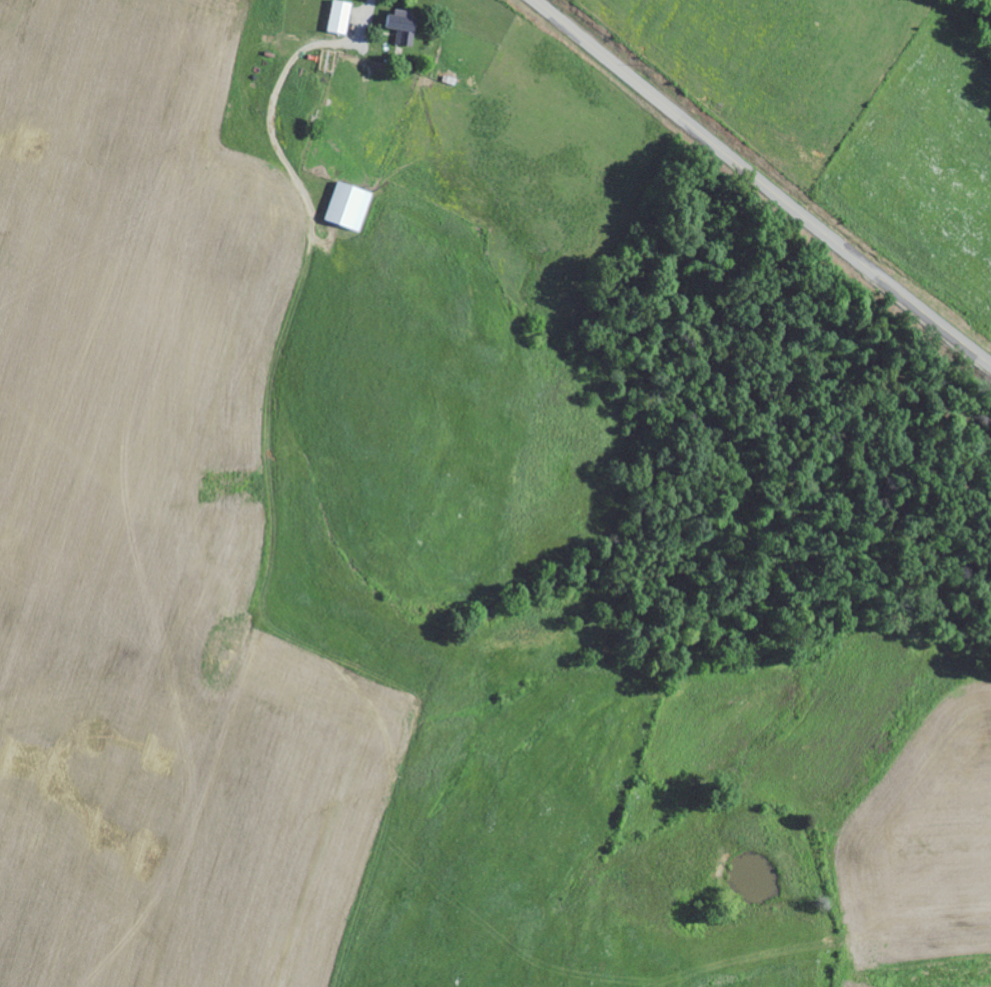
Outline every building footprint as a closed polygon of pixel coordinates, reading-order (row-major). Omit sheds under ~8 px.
[(344,0),(336,0),(332,31),(352,34),(356,1),(344,0)] [(418,47),(422,21),(417,20),(418,11),(401,9),(400,15),(390,14),(388,27),(401,29),(399,44),(418,47)] [(376,191),(341,180),(329,221),(364,231),(376,191)]
